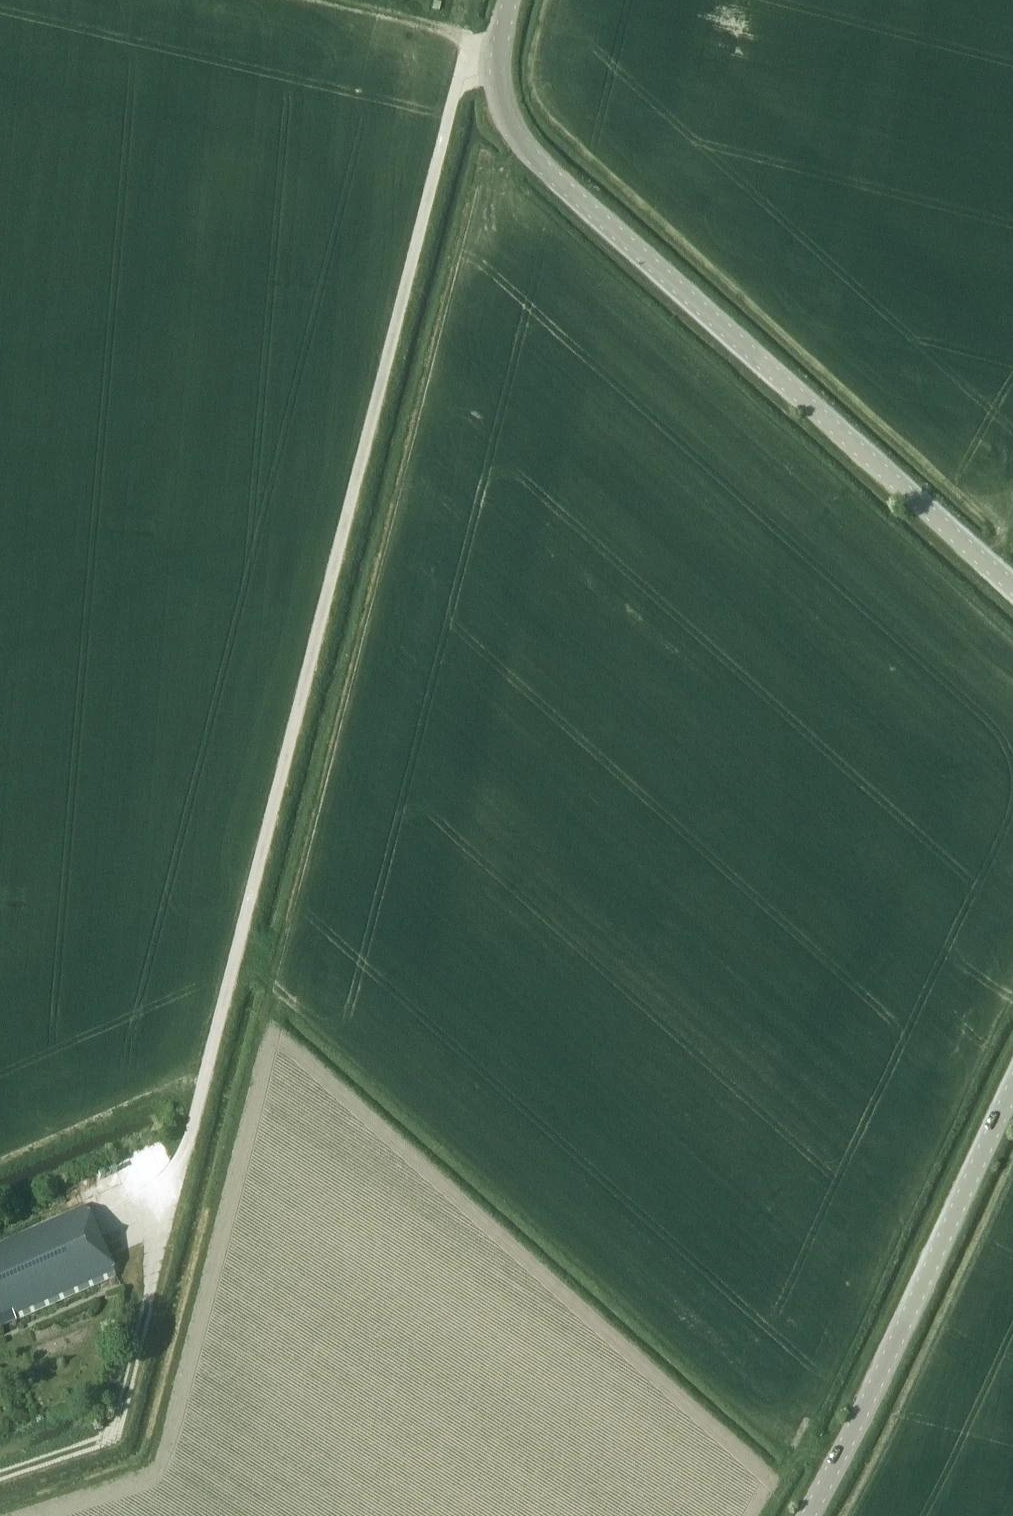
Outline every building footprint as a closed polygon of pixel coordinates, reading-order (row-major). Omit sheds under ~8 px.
[(0,1244),(0,1305),(5,1303),(13,1321),(115,1276),(85,1206),(0,1244)] [(13,1321),(5,1303),(0,1305),(0,1327),(13,1321)]
